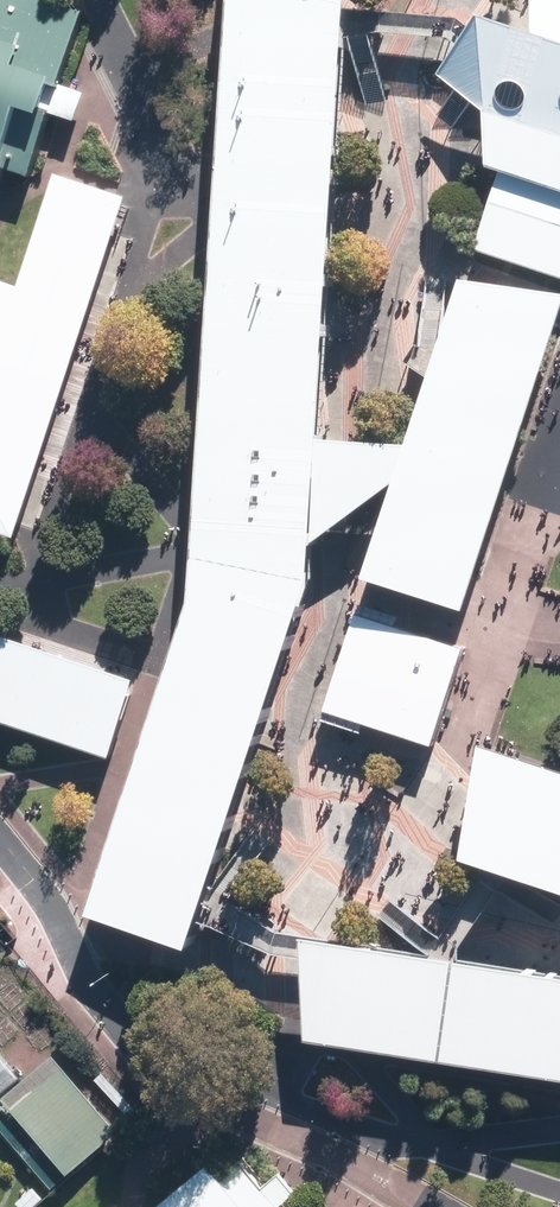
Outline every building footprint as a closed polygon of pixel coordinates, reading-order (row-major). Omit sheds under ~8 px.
[(10,188),(17,169),(35,175),(44,145),(27,140),(39,105),(56,111),(90,12),(54,0),(0,0),(0,184),(10,188)] [(331,533),(332,516),(337,430),(349,179),(357,44),(358,34),(359,19),(359,4),(359,0),(242,0),(233,175),(214,512),(210,585),(104,904),(207,936),(213,918),(218,903),(228,872),(232,862),(312,619),(329,568),(331,533)] [(559,180),(559,0),(549,0),(551,22),(503,4),(485,27),(478,35),(471,45),(451,70),(501,104),(500,160),(511,164),(559,180)] [(511,164),(486,246),(559,270),(559,180),(511,164)] [(135,194),(62,171),(25,284),(0,276),(0,358),(1,358),(0,362),(0,528),(24,536),(27,527),(38,530),(133,238),(122,235),(135,194)] [(423,435),(411,477),(396,523),(383,568),(480,602),(559,355),(559,282),(481,269),(451,355),(447,365),(444,375),(423,435)] [(476,648),(357,610),(323,712),(443,750),(476,648)] [(0,625),(0,715),(121,755),(148,674),(0,625)] [(497,735),(482,846),(498,852),(512,857),(527,861),(559,872),(559,756),(497,735)] [(466,950),(453,948),(441,946),(436,945),(324,929),(324,934),(323,944),(323,953),(321,1029),(559,1068),(559,963),(466,950)] [(22,1075),(0,1050),(0,1094),(22,1075)] [(110,1115),(57,1053),(8,1095),(61,1157),(110,1115)] [(0,1099),(0,1117),(9,1109),(0,1099)] [(287,1201),(303,1187),(286,1167),(267,1182),(246,1156),(229,1170),(219,1158),(159,1206),(292,1206),(287,1201)] [(35,1184),(18,1197),(26,1206),(32,1206),(45,1196),(35,1184)] [(118,1195),(103,1206),(128,1206),(118,1195)]
